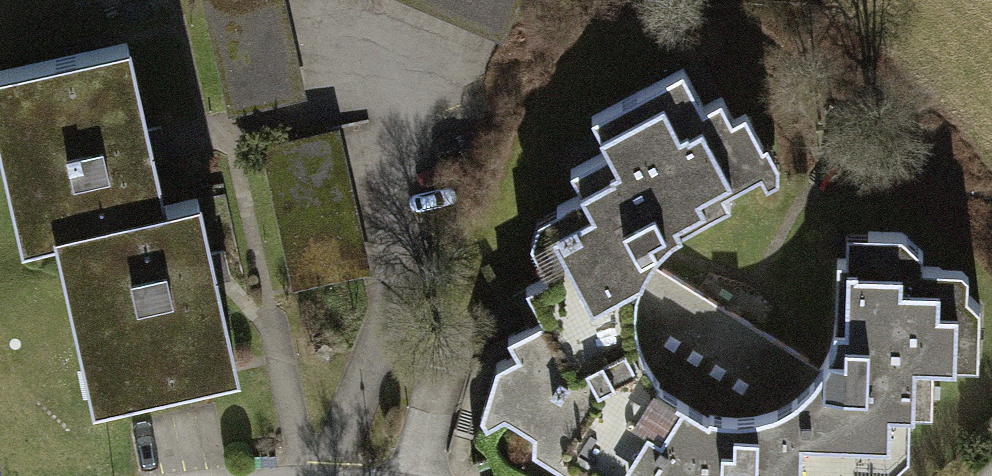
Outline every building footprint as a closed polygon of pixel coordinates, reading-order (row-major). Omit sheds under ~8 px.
[(205,0),(229,113),(274,103),(306,97),(286,0),(207,0),(205,0)] [(497,40),(511,46),(531,0),(403,0),(497,40)] [(160,200),(123,35),(0,62),(0,159),(17,232),(49,224),(160,200)] [(539,226),(558,263),(609,236),(642,261),(667,227),(725,197),(719,186),(753,168),(742,146),(753,140),(738,111),(723,119),(712,98),(694,107),(674,69),(585,114),(602,146),(562,166),(575,191),(548,205),(554,219),(539,226)] [(285,148),(257,156),(291,288),(375,267),(340,134),(285,148)] [(191,193),(160,200),(49,224),(87,400),(182,379),(229,369),(191,193)] [(826,343),(814,365),(851,386),(848,448),(886,447),(886,428),(900,428),(901,409),(925,408),(926,360),(971,362),(971,304),(960,292),(960,271),(954,265),(914,265),(913,250),(893,231),(860,230),(859,256),(828,256),(826,343)] [(558,263),(518,283),(530,305),(534,314),(499,333),(507,349),(486,360),(501,389),(490,410),(596,475),(620,475),(672,386),(640,368),(627,334),(626,301),(642,261),(609,236),(558,263)] [(814,365),(642,261),(626,301),(627,334),(640,368),(672,386),(722,415),(761,409),(790,395),(814,365)] [(814,365),(790,395),(761,409),(722,415),(672,386),(620,475),(847,475),(848,448),(851,386),(814,365)]
